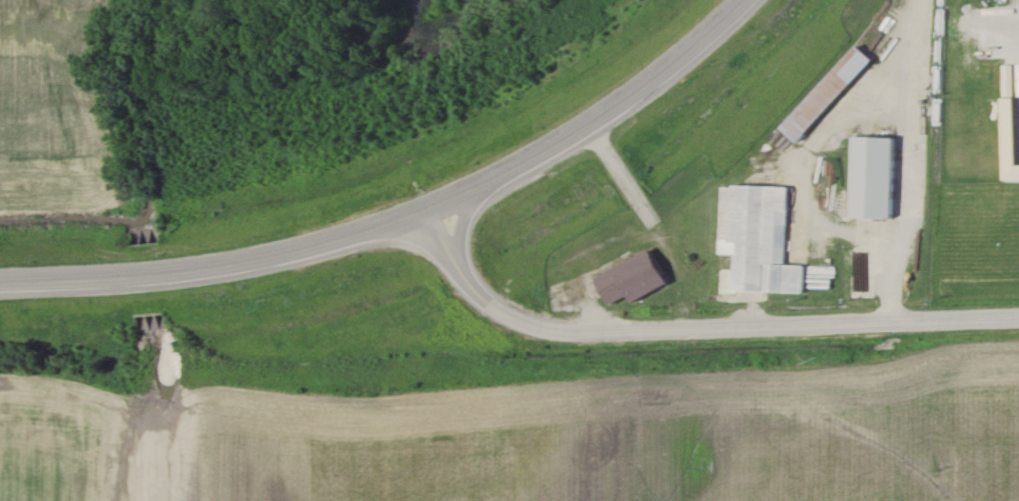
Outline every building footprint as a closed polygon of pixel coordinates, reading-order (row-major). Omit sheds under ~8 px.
[(774,129),(790,144),(865,60),(849,45),(774,129)] [(843,219),(887,220),(889,139),(845,138),(843,219)] [(715,255),(729,255),(728,292),(799,294),(799,267),(783,267),(785,188),(717,187),(715,255)] [(590,277),(605,310),(661,283),(646,251),(590,277)]
